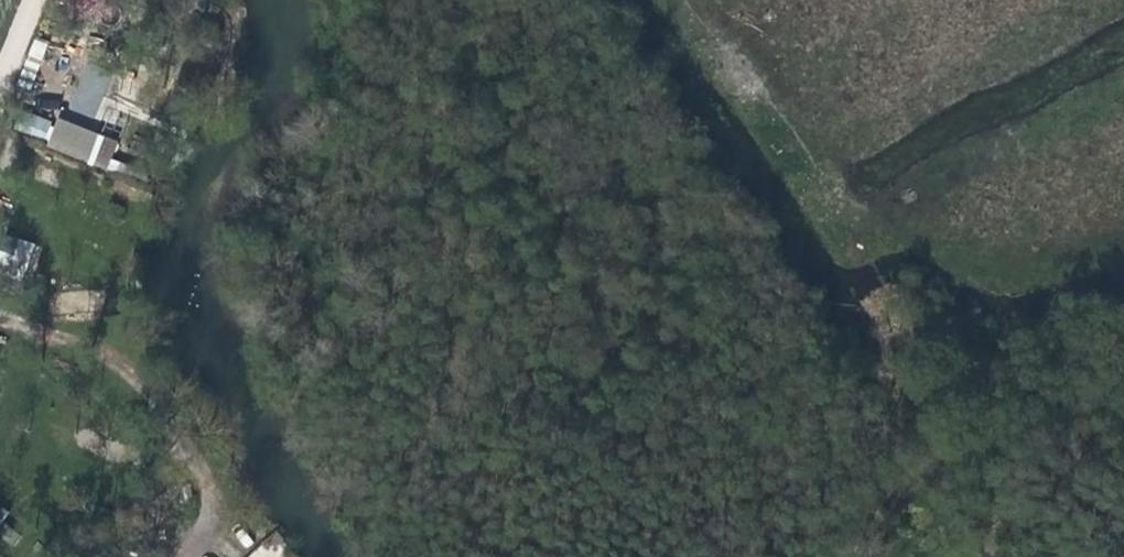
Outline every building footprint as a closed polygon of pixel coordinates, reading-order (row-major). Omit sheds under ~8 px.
[(14,128),(43,140),(51,122),(22,110),(14,128)] [(45,146),(106,170),(117,141),(57,117),(45,146)] [(33,241),(1,235),(0,240),(0,274),(25,279),(33,241)]
